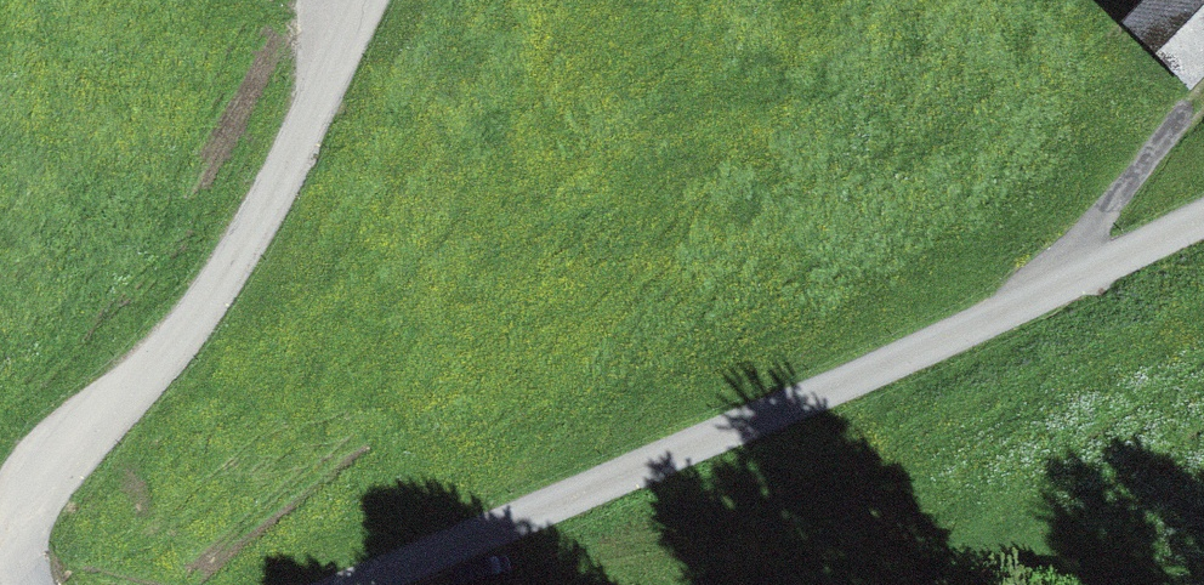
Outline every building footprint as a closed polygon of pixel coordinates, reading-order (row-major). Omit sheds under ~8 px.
[(1115,22),(1184,96),(1203,77),(1203,0),(1138,0),(1115,22)]
